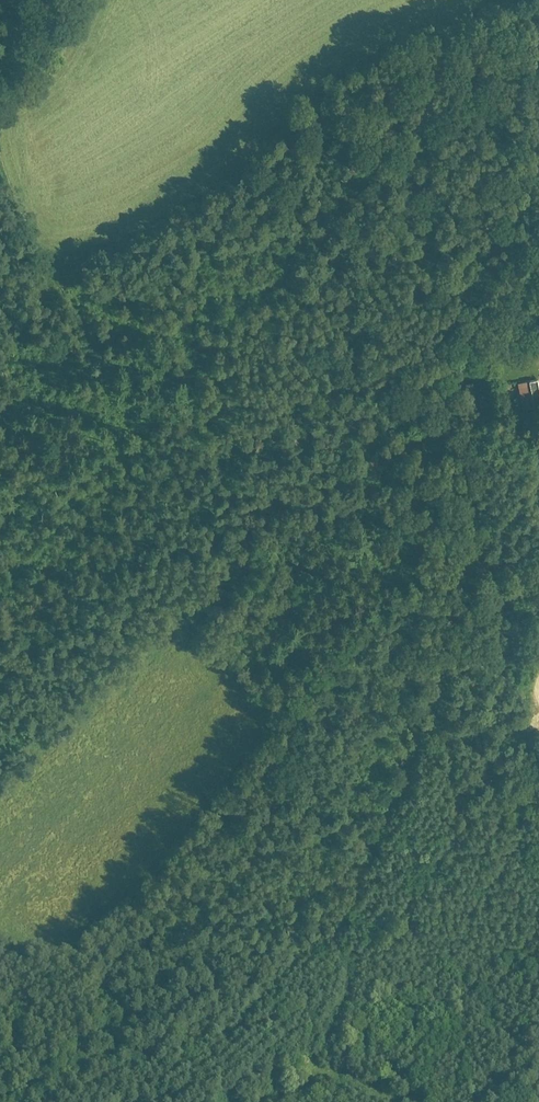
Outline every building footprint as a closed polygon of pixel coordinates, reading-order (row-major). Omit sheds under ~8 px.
[(533,410),(538,409),(538,378),(529,379),(533,410)]
